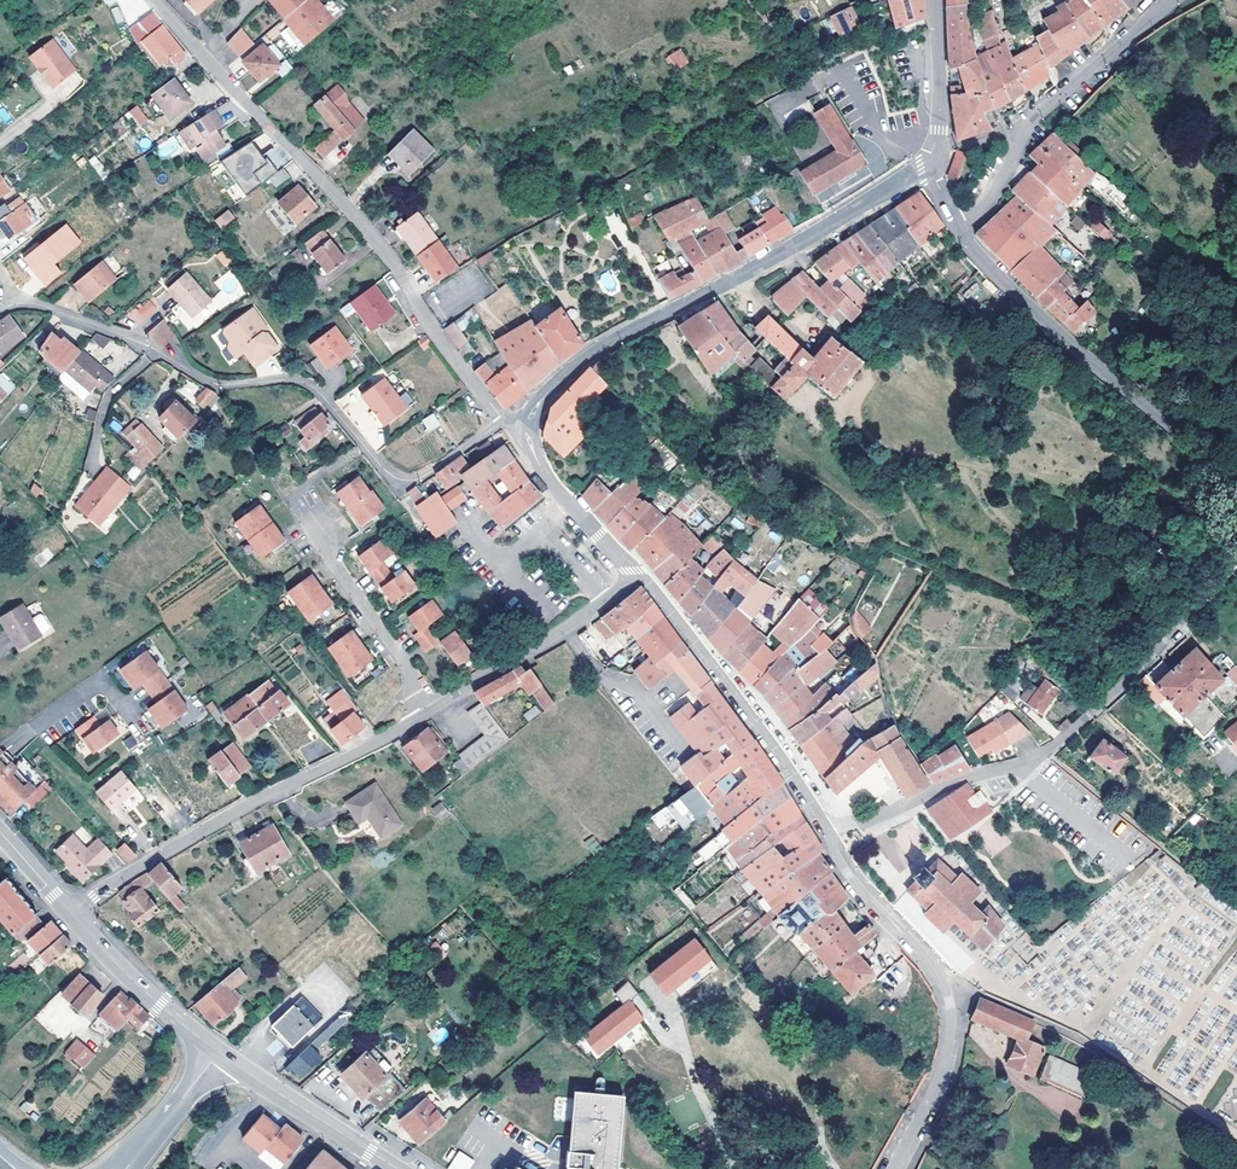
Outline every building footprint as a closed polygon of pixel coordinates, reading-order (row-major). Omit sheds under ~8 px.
[(197,11),(209,0),(187,0),(197,11)] [(281,20),(302,1),(302,0),(263,0),(281,20)] [(302,1),(312,12),(317,8),(310,0),(303,0),(302,1)] [(350,6),(344,0),(310,0),(317,8),(329,22),(350,6)] [(894,28),(922,19),(921,0),(886,0),(894,28)] [(1085,38),(1066,8),(1071,5),(1068,0),(1049,0),(1054,8),(1050,10),(1051,14),(1041,20),(1051,43),(1038,53),(1046,68),(1050,65),(1067,52),(1085,38)] [(1071,5),(1066,8),(1085,38),(1092,32),(1099,27),(1083,0),(1068,0),(1071,5)] [(1099,27),(1110,19),(1124,10),(1116,0),(1083,0),(1099,27)] [(1124,10),(1137,0),(1116,0),(1124,10)] [(294,51),(329,22),(317,8),(312,12),(302,1),(281,20),(279,21),(285,29),(279,35),(278,38),(287,47),(295,40),(296,41),(290,46),(294,51)] [(951,16),(945,17),(948,70),(959,70),(975,59),(964,4),(950,6),(951,16)] [(111,9),(116,24),(123,21),(119,6),(111,9)] [(842,32),(845,37),(859,30),(849,8),(828,18),(836,34),(842,32)] [(986,51),(988,50),(997,45),(989,11),(977,13),(979,23),(973,25),(986,51)] [(183,55),(149,13),(137,23),(130,29),(161,66),(169,59),(173,63),(183,55)] [(250,46),(236,30),(222,45),(234,59),(250,46)] [(1006,45),(1010,44),(1006,31),(999,32),(1006,45)] [(49,38),(27,55),(36,68),(39,66),(46,74),(43,76),(51,87),(74,70),(49,38)] [(995,63),(1006,100),(1012,97),(1020,92),(1008,60),(1002,42),(997,45),(988,50),(995,63)] [(1008,60),(1020,92),(1035,84),(1046,77),(1044,69),(1046,68),(1038,53),(1034,46),(1015,56),(1008,60)] [(667,56),(677,70),(690,62),(680,47),(667,56)] [(257,48),(239,65),(256,83),(274,67),(257,48)] [(986,51),(975,59),(988,95),(992,108),(999,104),(1006,100),(995,63),(988,50),(986,51)] [(965,94),(967,100),(988,95),(975,59),(959,70),(965,94)] [(36,68),(43,77),(43,76),(46,74),(39,66),(36,68)] [(170,79),(150,94),(168,117),(188,102),(170,79)] [(335,86),(312,105),(332,130),(336,134),(323,146),(320,142),(311,149),(320,158),(358,124),(341,106),(345,103),(342,94),(335,86)] [(959,86),(950,87),(956,140),(962,138),(975,134),(967,100),(965,94),(960,94),(959,86)] [(967,100),(975,134),(982,131),(989,129),(984,111),(992,108),(988,95),(967,100)] [(225,119),(242,110),(229,98),(210,110),(219,124),(212,129),(214,133),(227,124),(225,119)] [(780,117),(786,129),(811,113),(805,101),(780,117)] [(341,106),(358,124),(361,121),(345,103),(341,106)] [(143,115),(136,104),(131,107),(139,118),(143,115)] [(810,195),(862,163),(849,143),(847,142),(825,105),(811,113),(834,150),(802,170),(798,173),(810,195)] [(0,109),(0,118),(4,123),(11,118),(3,107),(0,109)] [(128,110),(135,121),(139,118),(131,107),(128,110)] [(173,133),(192,162),(221,144),(214,133),(212,129),(219,124),(210,110),(173,133)] [(433,149),(412,129),(388,152),(401,165),(398,168),(406,175),(433,149)] [(332,130),(320,142),(323,146),(336,134),(332,130)] [(1092,174),(1051,134),(1045,139),(1037,147),(1079,190),(1086,181),(1092,174)] [(162,159),(181,149),(173,136),(155,146),(162,159)] [(76,161),(85,154),(79,146),(70,153),(76,161)] [(1079,190),(1037,147),(1028,156),(1036,165),(1028,173),(1065,206),(1079,190)] [(401,165),(388,152),(386,155),(398,168),(401,165)] [(955,152),(947,179),(955,182),(963,155),(955,152)] [(101,178),(108,173),(95,155),(88,160),(101,178)] [(280,168),(266,179),(273,187),(287,176),(280,168)] [(1102,188),(1108,182),(1095,172),(1092,174),(1086,181),(1099,193),(1102,188)] [(1065,206),(1028,173),(1018,184),(1009,192),(1013,196),(1047,227),(1065,206)] [(8,189),(0,178),(0,195),(8,189)] [(1120,204),(1127,196),(1108,182),(1102,188),(1120,204)] [(229,187),(236,198),(243,194),(236,183),(229,187)] [(608,204),(618,201),(612,185),(602,190),(608,204)] [(293,186),(274,203),(292,223),(310,205),(293,186)] [(820,203),(831,195),(826,189),(815,196),(820,203)] [(608,204),(602,190),(596,193),(601,207),(608,204)] [(8,198),(0,204),(0,225),(10,238),(38,218),(26,199),(25,200),(20,193),(9,200),(8,198)] [(942,229),(917,194),(902,203),(894,209),(920,246),(922,244),(932,237),(942,229)] [(1047,227),(1013,196),(1000,208),(994,214),(1021,241),(1032,231),(1043,241),(1054,232),(1047,227)] [(651,216),(651,217),(665,240),(671,238),(693,272),(700,283),(708,278),(715,274),(687,230),(695,228),(702,223),(706,220),(696,197),(656,215),(654,212),(651,214),(651,216)] [(687,230),(715,274),(747,255),(740,245),(732,249),(724,234),(732,229),(734,231),(741,227),(757,217),(746,197),(706,220),(702,223),(708,233),(701,238),(695,228),(687,230)] [(781,213),(780,214),(778,215),(774,208),(760,217),(764,223),(744,235),(742,237),(737,240),(740,245),(747,255),(774,239),(791,229),(781,213)] [(920,246),(894,209),(881,217),(868,226),(898,263),(920,246)] [(224,210),(209,220),(215,228),(230,217),(224,210)] [(397,239),(412,256),(431,239),(409,212),(388,229),(390,231),(397,239)] [(647,218),(643,212),(625,221),(630,228),(648,220),(647,218)] [(1021,241),(994,214),(973,233),(984,245),(1003,267),(1008,272),(1033,297),(1060,273),(1035,249),(1037,247),(1043,241),(1032,231),(1021,241)] [(1085,225),(1077,218),(1072,224),(1080,231),(1085,225)] [(1092,221),(1087,227),(1094,234),(1099,227),(1092,221)] [(892,280),(903,270),(898,263),(868,226),(861,230),(855,234),(892,280)] [(397,239),(390,231),(388,233),(395,241),(397,239)] [(345,264),(323,233),(309,242),(304,246),(326,277),(345,264)] [(892,280),(855,234),(849,238),(841,243),(833,249),(846,267),(848,269),(857,263),(879,291),(892,280)] [(932,237),(922,244),(925,249),(935,240),(932,237)] [(414,258),(433,283),(454,269),(434,243),(414,258)] [(40,272),(64,257),(56,244),(45,251),(42,245),(22,259),(34,277),(40,272)] [(846,267),(833,249),(822,257),(813,264),(824,280),(828,278),(830,279),(839,273),(846,267)] [(226,266),(232,260),(221,251),(215,257),(226,266)] [(494,259),(490,251),(475,261),(480,268),(494,259)] [(115,279),(99,260),(71,283),(86,301),(115,279)] [(683,276),(674,262),(655,272),(658,279),(670,273),(675,281),(683,276)] [(607,271),(599,276),(608,290),(616,285),(607,271)] [(693,272),(683,276),(690,288),(700,283),(693,272)] [(818,290),(803,272),(797,276),(791,280),(804,297),(807,300),(818,290)] [(178,303),(200,287),(187,273),(167,289),(178,303)] [(690,288),(683,276),(675,281),(670,273),(658,279),(655,280),(666,300),(680,293),(690,288)] [(842,317),(847,322),(867,301),(839,273),(830,279),(828,278),(824,280),(826,282),(818,290),(842,317)] [(1060,273),(1033,297),(1037,301),(1045,309),(1060,294),(1070,284),(1060,273)] [(804,297),(791,280),(772,296),(771,302),(775,307),(784,316),(804,297)] [(907,299),(918,289),(913,283),(903,293),(907,299)] [(491,312),(515,298),(508,285),(483,299),(491,312)] [(213,302),(200,287),(178,303),(193,319),(213,302)] [(375,288),(350,304),(364,324),(367,323),(373,332),(393,319),(384,306),(386,305),(375,288)] [(831,328),(842,317),(818,290),(807,300),(831,328)] [(1060,294),(1045,309),(1053,316),(1062,324),(1076,310),(1060,294)] [(1004,310),(1012,316),(1018,309),(1010,302),(1004,310)] [(153,310),(147,303),(136,312),(142,320),(153,310)] [(177,303),(170,310),(188,328),(195,321),(177,303)] [(724,345),(736,332),(715,303),(699,314),(679,326),(677,327),(708,373),(729,356),(733,359),(736,357),(724,345)] [(1076,310),(1062,324),(1072,335),(1074,333),(1093,315),(1085,303),(1076,310)] [(521,306),(525,313),(529,310),(525,304),(521,306)] [(480,319),(472,306),(451,322),(461,334),(480,319)] [(226,349),(259,332),(260,330),(262,327),(249,309),(221,328),(220,333),(225,341),(225,348),(226,349)] [(532,324),(555,361),(570,352),(580,346),(557,309),(532,324)] [(1096,319),(1093,315),(1074,333),(1078,337),(1080,335),(1082,337),(1084,335),(1087,338),(1096,330),(1092,327),(1095,323),(1094,321),(1096,319)] [(0,321),(0,352),(21,336),(7,316),(0,321)] [(810,360),(766,317),(761,323),(755,329),(753,330),(764,340),(784,360),(772,372),(758,359),(748,368),(751,370),(770,389),(781,398),(804,377),(831,399),(842,387),(850,377),(861,363),(849,353),(846,354),(828,339),(810,360)] [(509,366),(524,391),(540,379),(548,370),(555,361),(532,324),(528,318),(517,326),(493,341),(496,346),(509,366)] [(159,321),(142,335),(156,347),(172,336),(159,321)] [(461,334),(451,322),(440,329),(455,348),(466,340),(461,334)] [(367,323),(364,324),(370,334),(373,332),(367,323)] [(350,353),(332,328),(307,346),(325,370),(333,364),(341,359),(350,353)] [(259,335),(259,332),(226,349),(231,358),(239,353),(249,367),(274,351),(263,336),(259,335)] [(736,357),(742,362),(755,349),(751,344),(748,346),(736,332),(724,345),(736,357)] [(31,349),(43,339),(37,333),(26,343),(31,349)] [(100,348),(109,338),(94,333),(88,340),(100,348)] [(56,343),(47,336),(44,340),(37,353),(38,354),(42,359),(47,365),(58,374),(60,372),(76,354),(59,340),(56,343)] [(37,353),(44,340),(33,353),(37,356),(38,354),(37,353)] [(466,340),(455,348),(461,356),(472,348),(466,340)] [(439,358),(429,344),(424,349),(434,362),(439,358)] [(494,376),(509,366),(496,346),(480,358),(494,376)] [(76,354),(60,372),(86,393),(92,386),(100,392),(112,380),(78,352),(76,354)] [(480,358),(469,366),(501,408),(513,400),(524,391),(509,366),(494,376),(480,358)] [(344,364),(341,359),(333,364),(337,368),(344,364)] [(605,386),(589,369),(548,408),(542,427),(541,433),(542,438),(554,451),(562,457),(589,430),(585,425),(588,422),(579,412),(605,386)] [(763,397),(770,389),(751,370),(744,377),(763,397)] [(58,374),(56,377),(61,394),(66,389),(78,401),(86,393),(60,372),(58,374)] [(4,395),(10,388),(0,379),(0,391),(4,395)] [(381,380),(358,397),(369,412),(364,415),(370,423),(375,419),(378,424),(379,424),(382,425),(402,410),(381,380)] [(200,407),(214,393),(208,392),(204,389),(193,399),(200,407)] [(178,430),(180,432),(191,419),(170,399),(166,400),(162,403),(162,406),(165,409),(158,417),(165,423),(161,428),(171,438),(178,430)] [(85,418),(95,420),(96,410),(87,408),(85,418)] [(311,408),(289,420),(300,434),(296,438),(303,448),(321,434),(318,430),(322,426),(325,424),(311,408)] [(428,432),(440,426),(434,413),(421,420),(428,432)] [(119,431),(135,451),(138,449),(126,435),(139,424),(133,418),(119,431)] [(375,419),(370,423),(376,431),(379,428),(379,424),(378,424),(375,419)] [(126,435),(138,449),(151,438),(139,424),(126,435)] [(132,454),(147,466),(148,466),(156,458),(154,456),(160,449),(151,438),(138,449),(135,451),(132,454)] [(480,447),(486,456),(493,452),(486,443),(480,447)] [(459,474),(463,481),(470,490),(511,460),(507,454),(501,446),(493,452),(486,456),(469,467),(459,474)] [(486,456),(480,447),(476,449),(475,447),(462,455),(469,467),(486,456)] [(460,457),(433,475),(439,483),(444,490),(459,481),(454,474),(465,466),(460,457)] [(480,502),(487,510),(526,482),(518,470),(511,460),(470,490),(479,501),(480,502)] [(614,462),(604,473),(611,480),(621,469),(614,462)] [(96,527),(109,513),(130,488),(129,487),(106,468),(92,484),(74,505),(76,507),(84,515),(89,520),(96,527)] [(357,475),(335,492),(339,499),(346,508),(353,517),(359,525),(383,507),(371,489),(369,490),(357,475)] [(593,480),(580,496),(600,520),(616,537),(646,506),(634,495),(641,488),(643,486),(628,475),(609,494),(593,480)] [(463,481),(457,486),(464,496),(466,498),(472,506),(479,501),(470,490),(463,481)] [(502,529),(539,497),(533,490),(526,482),(487,510),(502,529)] [(34,483),(28,491),(36,497),(42,489),(34,483)] [(456,485),(438,497),(447,509),(466,498),(464,496),(457,486),(456,485)] [(401,495),(410,505),(412,507),(421,501),(410,488),(404,493),(401,495)] [(434,536),(455,520),(447,509),(438,497),(436,494),(434,492),(421,501),(412,507),(434,536)] [(258,503),(233,522),(246,539),(259,557),(284,538),(272,522),(258,503)] [(654,513),(662,519),(667,515),(672,509),(663,504),(654,513)] [(682,520),(685,523),(694,532),(706,520),(709,517),(697,504),(682,520)] [(646,506),(616,537),(620,542),(628,551),(632,548),(662,519),(654,513),(646,506)] [(84,515),(76,507),(73,510),(81,518),(84,515)] [(662,519),(632,548),(638,556),(650,570),(664,556),(656,548),(679,525),(667,515),(662,519)] [(110,516),(100,527),(104,531),(115,520),(110,516)] [(664,556),(650,570),(655,576),(662,585),(688,558),(701,545),(682,526),(679,525),(656,548),(664,556)] [(780,542),(782,532),(769,529),(768,539),(780,542)] [(719,541),(711,534),(702,543),(708,549),(712,548),(719,541)] [(402,569),(392,575),(387,568),(381,560),(390,553),(379,538),(356,555),(362,563),(373,579),(385,594),(390,601),(413,584),(402,569)] [(723,571),(732,560),(721,549),(709,561),(723,571)] [(101,556),(95,561),(99,566),(105,561),(101,556)] [(688,558),(662,585),(670,594),(675,601),(698,575),(702,571),(701,569),(688,558)] [(755,580),(732,560),(723,571),(718,578),(711,587),(687,616),(696,627),(705,638),(734,606),(741,598),(755,580)] [(781,568),(769,560),(755,580),(766,589),(781,568)] [(718,578),(723,571),(709,561),(704,566),(718,578)] [(295,605),(306,620),(330,602),(320,588),(309,573),(284,591),(295,605)] [(698,575),(675,601),(681,609),(687,616),(711,587),(698,575)] [(734,606),(705,638),(715,649),(722,657),(725,661),(736,671),(757,647),(762,640),(744,623),(755,611),(773,627),(789,607),(766,589),(755,580),(741,598),(747,603),(745,604),(746,606),(741,613),(734,606)] [(645,595),(638,586),(613,608),(599,619),(612,635),(619,629),(621,630),(652,605),(645,595)] [(446,654),(454,665),(470,654),(452,629),(437,639),(432,632),(426,623),(441,613),(429,598),(406,615),(411,623),(416,630),(411,634),(417,642),(423,652),(438,642),(446,654)] [(757,647),(736,671),(739,674),(751,685),(782,653),(790,646),(800,638),(817,619),(795,599),(789,607),(773,627),(769,632),(782,643),(767,656),(757,647)] [(26,615),(18,603),(0,616),(0,622),(8,633),(17,646),(37,631),(37,629),(26,615)] [(619,629),(612,635),(623,650),(634,640),(660,617),(655,609),(652,605),(621,630),(619,629)] [(863,628),(851,608),(847,615),(849,623),(859,637),(863,628)] [(34,609),(26,615),(37,629),(45,624),(45,621),(37,610),(34,609)] [(664,623),(660,617),(634,640),(648,658),(652,662),(661,655),(670,647),(678,657),(685,651),(668,628),(664,623)] [(335,660),(346,675),(371,658),(360,643),(349,628),(325,646),(335,660)] [(600,649),(585,629),(577,635),(593,655),(600,649)] [(805,662),(795,670),(792,666),(763,696),(766,701),(786,728),(832,694),(823,682),(810,691),(804,683),(816,676),(814,674),(826,664),(828,666),(844,649),(834,638),(817,655),(815,654),(805,662)] [(815,654),(800,638),(790,646),(805,662),(815,654)] [(670,647),(661,655),(672,669),(694,695),(705,685),(707,686),(709,685),(710,684),(706,679),(700,671),(692,660),(685,651),(678,657),(670,647)] [(1153,686),(1143,676),(1135,685),(1159,707),(1166,700),(1180,715),(1220,680),(1193,650),(1153,686)] [(144,651),(119,669),(133,689),(141,683),(155,702),(147,708),(161,727),(186,709),(165,680),(144,651)] [(782,653),(751,685),(754,688),(763,696),(792,666),(793,665),(782,653)] [(661,655),(652,662),(663,676),(672,669),(661,655)] [(837,664),(846,669),(850,660),(842,655),(837,664)] [(648,658),(631,671),(646,689),(659,678),(663,676),(652,662),(648,658)] [(840,703),(875,675),(872,663),(847,684),(834,696),(837,700),(840,703)] [(1236,686),(1236,669),(1233,665),(1225,673),(1236,686)] [(522,672),(520,667),(493,682),(473,693),(480,703),(482,704),(518,683),(526,695),(531,692),(539,705),(503,733),(507,738),(552,703),(528,669),(522,672)] [(275,692),(268,682),(266,680),(248,694),(267,719),(287,704),(277,690),(275,692)] [(1029,684),(1018,698),(1037,712),(1055,688),(1043,680),(1035,689),(1029,684)] [(685,703),(667,716),(692,746),(732,716),(721,701),(709,685),(707,686),(705,685),(694,695),(685,703)] [(1007,686),(1001,691),(1012,702),(1018,696),(1007,686)] [(331,712),(340,723),(330,731),(340,744),(362,726),(351,713),(356,709),(347,699),(340,690),(323,702),(331,712)] [(242,737),(267,719),(248,694),(224,712),(242,737)] [(832,694),(786,728),(792,735),(798,744),(827,721),(819,712),(822,709),(824,710),(837,700),(834,696),(832,694)] [(200,699),(211,714),(215,718),(221,713),(208,695),(200,699)] [(460,758),(468,769),(507,738),(503,733),(482,704),(480,703),(467,713),(485,736),(458,757),(460,758)] [(1013,707),(994,719),(1009,743),(1028,732),(1013,707)] [(76,727),(93,752),(119,733),(108,718),(99,724),(92,715),(86,719),(76,727)] [(732,716),(692,746),(697,752),(692,754),(686,746),(673,756),(693,785),(725,758),(717,749),(726,743),(733,752),(750,741),(732,716)] [(994,719),(964,738),(975,756),(988,748),(993,744),(997,751),(1009,743),(994,719)] [(1056,728),(1061,733),(1071,724),(1067,719),(1056,728)] [(1223,731),(1236,748),(1236,720),(1223,731)] [(827,721),(798,744),(830,789),(833,792),(838,788),(858,772),(878,756),(892,778),(904,797),(926,785),(890,725),(857,743),(841,758),(827,741),(838,733),(833,727),(828,721),(827,721)] [(444,750),(426,727),(402,746),(420,768),(444,750)] [(123,740),(128,749),(137,744),(132,735),(123,740)] [(1097,742),(1086,757),(1111,776),(1124,757),(1099,738),(1099,739),(1097,742)] [(725,758),(693,785),(665,805),(682,828),(709,806),(721,796),(713,784),(737,765),(746,776),(765,762),(750,741),(733,752),(725,758)] [(250,766),(232,742),(207,761),(225,786),(250,766)] [(993,744),(988,748),(992,754),(997,751),(993,744)] [(931,753),(916,764),(929,784),(951,776),(968,770),(951,745),(939,752),(939,754),(934,757),(931,753)] [(10,812),(24,799),(39,785),(44,781),(26,761),(23,757),(14,765),(10,762),(2,753),(0,750),(0,800),(10,812)] [(6,750),(2,753),(10,762),(13,758),(6,750)] [(452,765),(460,775),(468,769),(460,758),(452,765)] [(746,776),(738,783),(753,803),(778,783),(774,775),(773,774),(768,766),(765,762),(746,776)] [(136,789),(121,771),(96,793),(110,811),(136,789)] [(50,797),(56,793),(44,781),(39,785),(50,797)] [(721,796),(709,806),(724,827),(753,803),(738,783),(721,796)] [(782,789),(778,783),(753,803),(724,827),(714,834),(723,847),(756,820),(787,798),(782,789)] [(357,823),(362,820),(366,818),(380,837),(400,824),(374,784),(348,801),(344,804),(357,823)] [(50,797),(39,785),(24,799),(35,811),(50,797)] [(973,795),(964,785),(953,791),(925,809),(949,840),(950,839),(991,812),(983,802),(978,796),(976,797),(973,795)] [(973,795),(976,797),(978,796),(983,802),(985,801),(977,791),(973,795)] [(756,820),(723,847),(741,869),(772,845),(780,839),(802,823),(792,806),(787,798),(756,820)] [(439,804),(432,809),(439,819),(447,813),(439,804)] [(1121,822),(1114,832),(1121,837),(1128,828),(1121,822)] [(810,835),(802,823),(780,839),(789,851),(781,857),(772,845),(741,869),(748,878),(759,892),(815,855),(820,851),(813,840),(810,835)] [(289,853),(285,846),(273,825),(239,843),(252,868),(254,872),(289,853)] [(78,880),(110,853),(98,839),(85,850),(71,834),(54,849),(66,863),(64,865),(78,880)] [(593,855),(602,849),(593,835),(584,842),(593,855)] [(123,842),(116,849),(127,861),(135,854),(123,842)] [(844,850),(848,856),(861,847),(858,842),(844,850)] [(690,856),(696,866),(703,861),(698,851),(690,856)] [(815,855),(759,892),(772,910),(778,916),(827,874),(828,873),(822,864),(815,855)] [(920,867),(910,877),(914,881),(906,890),(926,908),(922,913),(942,931),(953,920),(968,934),(967,936),(981,948),(1001,925),(985,905),(978,911),(969,903),(979,892),(959,872),(955,877),(936,859),(924,870),(920,867)] [(180,886),(160,863),(147,875),(153,882),(169,901),(177,910),(182,906),(171,894),(180,886)] [(748,878),(741,869),(735,873),(739,879),(742,882),(748,878)] [(153,882),(147,875),(146,872),(131,881),(117,891),(124,899),(121,902),(126,908),(130,913),(128,915),(137,925),(157,910),(142,891),(153,882)] [(739,879),(735,873),(713,891),(718,896),(739,879)] [(846,899),(827,874),(778,916),(801,945),(805,946),(807,944),(829,971),(847,993),(869,975),(852,953),(873,935),(865,924),(850,937),(831,912),(846,899)] [(10,934),(35,915),(5,877),(0,881),(0,922),(10,934)] [(678,885),(672,889),(688,909),(694,905),(678,885)] [(762,929),(778,916),(772,910),(757,923),(762,929)] [(41,922),(35,915),(10,934),(16,942),(41,922)] [(703,916),(698,920),(704,928),(710,924),(703,916)] [(26,940),(38,954),(61,934),(57,930),(49,920),(26,940)] [(61,934),(38,954),(48,964),(70,944),(63,936),(61,934)] [(674,987),(682,997),(719,966),(692,934),(647,969),(666,993),(674,987)] [(439,956),(444,947),(433,941),(428,951),(439,956)] [(230,972),(193,1004),(211,1025),(236,1003),(227,992),(246,976),(241,970),(244,967),(241,963),(230,972)] [(60,995),(83,1016),(101,994),(88,983),(79,975),(60,995)] [(584,1037),(598,1055),(614,1043),(611,1040),(649,1010),(628,983),(615,995),(624,1007),(584,1037)] [(112,1032),(126,1017),(136,1027),(148,1015),(142,1010),(130,997),(127,1000),(119,991),(109,1001),(96,1017),(112,1032)] [(255,1011),(261,1018),(269,1011),(267,1008),(269,1005),(263,998),(257,1004),(259,1007),(255,1011)] [(1024,1039),(1030,1022),(1011,1014),(978,1000),(971,1019),(1017,1038),(1006,1064),(1031,1074),(1039,1053),(1041,1047),(1024,1039)] [(292,1008),(270,1029),(273,1033),(290,1051),(312,1030),(292,1008)] [(344,1020),(340,1014),(330,1024),(328,1026),(333,1031),(344,1020)] [(333,1031),(328,1026),(282,1068),(286,1072),(290,1068),(301,1076),(321,1059),(313,1050),(333,1031)] [(83,1047),(75,1040),(65,1052),(72,1059),(83,1047)] [(363,1095),(379,1112),(403,1091),(387,1073),(389,1071),(368,1048),(364,1052),(359,1048),(361,1045),(359,1042),(356,1044),(355,1043),(331,1065),(361,1097),(363,1095)] [(81,1067),(92,1055),(83,1047),(72,1059),(81,1067)] [(1039,1053),(1031,1074),(1036,1077),(1046,1055),(1039,1053)] [(1046,1055),(1036,1077),(1078,1096),(1087,1073),(1046,1055)] [(21,1060),(17,1066),(27,1074),(31,1070),(21,1060)] [(575,1088),(569,1148),(568,1148),(566,1165),(568,1165),(567,1168),(618,1168),(626,1094),(575,1088)] [(424,1147),(449,1122),(446,1119),(426,1099),(402,1123),(424,1147)] [(450,1121),(458,1114),(455,1110),(446,1119),(449,1122),(450,1121)] [(241,1137),(279,1167),(302,1139),(285,1125),(282,1128),(260,1112),(241,1137)] [(459,1149),(447,1168),(449,1168),(467,1168),(474,1158),(459,1149)] [(306,1168),(345,1168),(339,1164),(322,1150),(306,1168)]
